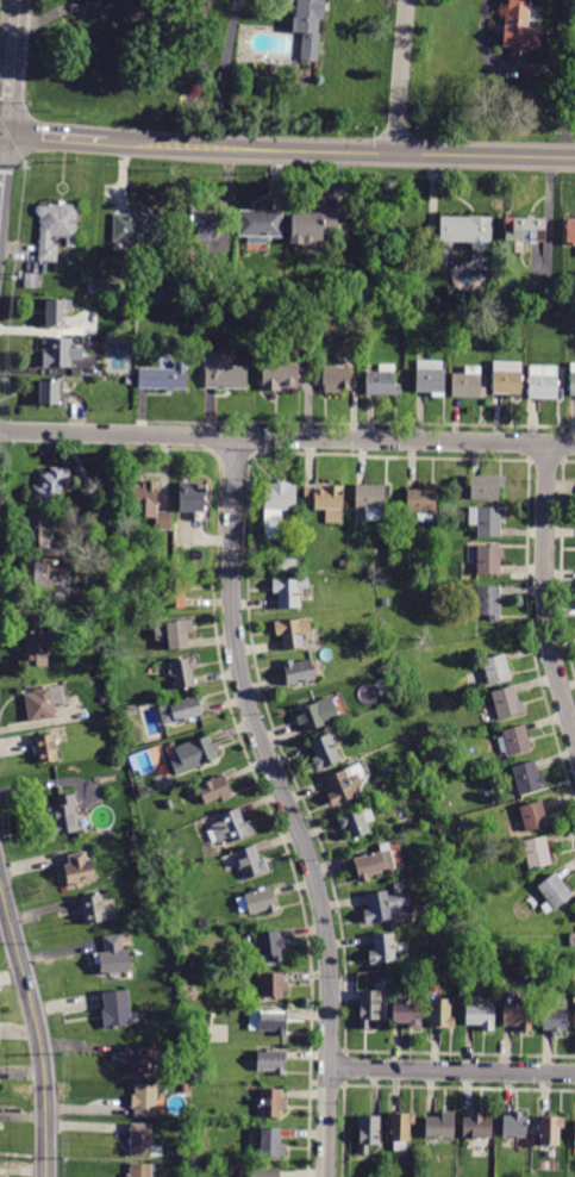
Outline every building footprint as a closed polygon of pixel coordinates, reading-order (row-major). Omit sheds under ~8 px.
[(295,18),(297,0),(325,0),(324,19),(319,19),(318,33),(320,33),(318,62),(300,60),(302,32),(292,31),(293,18),(295,18)] [(504,46),(510,0),(532,0),(529,27),(539,29),(537,50),(527,49),(527,56),(512,54),(512,48),(504,46)] [(39,249),(42,217),(38,216),(38,204),(58,205),(60,201),(65,201),(65,205),(79,205),(75,248),(65,247),(67,238),(52,237),(51,244),(58,244),(57,263),(38,261),(39,249)] [(131,210),(151,210),(151,216),(161,216),(161,239),(133,239),(133,242),(114,241),(114,214),(130,214),(130,210),(131,210)] [(217,238),(217,239),(189,239),(190,211),(217,212),(217,238)] [(281,211),(283,211),(282,237),(267,237),(267,243),(248,243),(248,236),(239,236),(239,211),(281,211)] [(337,213),(337,232),(323,232),(323,241),(315,241),(315,248),(301,247),(301,244),(290,244),(292,214),(301,214),(301,211),(337,213)] [(458,242),(440,242),(440,217),(492,218),(490,242),(487,242),(487,248),(471,248),(471,243),(458,242)] [(529,241),(505,241),(506,218),(545,219),(545,242),(529,241)] [(568,219),(574,220),(574,246),(571,245),(573,243),(567,243),(568,219)] [(38,288),(25,288),(25,274),(38,274),(38,288)] [(71,311),(65,312),(64,326),(46,325),(46,300),(71,300),(71,311)] [(126,349),(126,338),(135,337),(136,349),(126,349)] [(82,359),(82,361),(71,361),(71,368),(43,367),(44,338),(71,338),(71,344),(82,344),(82,359)] [(296,388),(281,388),(281,392),(261,391),(262,363),(269,363),(269,354),(282,354),(282,365),(298,365),(296,388)] [(229,366),(248,367),(246,388),(205,388),(206,357),(229,359),(229,366)] [(417,393),(418,361),(444,362),(444,369),(446,369),(445,398),(432,397),(432,394),(417,393)] [(521,394),(493,394),(494,361),(523,361),(521,394)] [(186,390),(138,388),(139,369),(174,369),(174,362),(186,362),(186,390)] [(367,394),(367,373),(380,373),(380,365),(395,365),(395,385),(400,385),(400,394),(367,394)] [(452,397),(452,374),(464,374),(464,366),(481,367),(481,387),(487,387),(487,398),(452,397)] [(530,366),(557,366),(557,390),(562,390),(562,399),(529,399),(530,366)] [(350,388),(339,388),(339,392),(324,392),(323,368),(350,368),(350,388)] [(61,403),(60,404),(40,404),(40,381),(62,381),(62,394),(61,394),(61,403)] [(63,468),(63,474),(69,474),(69,484),(63,484),(63,500),(32,500),(32,485),(39,485),(39,473),(50,473),(50,467),(63,468)] [(500,500),(470,500),(471,477),(505,477),(505,487),(500,487),(500,500)] [(170,512),(170,530),(155,530),(155,517),(133,517),(133,498),(126,498),(127,485),(138,485),(138,481),(157,481),(157,511),(170,512)] [(204,512),(179,511),(180,484),(205,484),(204,512)] [(265,485),(295,485),(295,511),(281,510),(281,538),(264,537),(265,485)] [(313,486),(314,486),(314,487),(324,487),(324,486),(343,487),(342,523),(325,523),(326,509),(313,509),(313,505),(304,504),(304,485),(313,486)] [(385,486),(385,509),(381,509),(381,521),(365,521),(365,509),(356,507),(356,485),(385,486)] [(424,491),(424,487),(436,487),(436,515),(433,515),(433,523),(417,523),(417,513),(406,513),(407,491),(424,491)] [(501,536),(477,536),(479,527),(469,525),(469,507),(505,509),(505,521),(502,521),(501,536)] [(52,540),(49,540),(49,548),(27,548),(29,511),(49,512),(49,527),(52,527),(52,540)] [(288,548),(285,546),(283,542),(286,538),(290,537),(294,540),(294,544),(293,548),(288,548)] [(477,547),(500,547),(500,550),(505,550),(505,560),(500,560),(500,575),(477,575),(477,547)] [(279,560),(279,555),(298,556),(296,571),(279,569),(279,560)] [(338,568),(338,560),(346,559),(346,568),(338,568)] [(50,586),(24,585),(24,561),(45,562),(45,574),(50,574),(50,586)] [(375,577),(374,565),(382,565),(383,575),(375,577)] [(185,609),(165,609),(165,579),(189,579),(189,592),(185,592),(185,609)] [(306,588),(298,590),(298,609),(279,609),(279,593),(273,593),(271,580),(306,579),(306,588)] [(501,615),(477,615),(477,587),(500,586),(501,615)] [(382,608),(382,598),(390,598),(392,608),(382,608)] [(48,666),(24,666),(25,617),(43,617),(43,633),(48,633),(48,666)] [(301,636),(302,648),(282,650),(281,635),(276,636),(274,622),(308,618),(310,635),(301,636)] [(188,648),(188,649),(168,652),(167,640),(155,641),(154,623),(192,619),(192,633),(187,634),(188,648)] [(367,650),(364,641),(371,640),(374,648),(367,650)] [(110,660),(108,646),(119,646),(119,659),(110,660)] [(512,680),(489,686),(483,661),(505,654),(512,680)] [(195,656),(198,670),(192,670),(195,686),(175,690),(170,661),(195,656)] [(287,686),(282,662),(293,660),(294,665),(311,661),(314,680),(287,686)] [(111,678),(110,667),(117,666),(118,677),(111,678)] [(386,680),(383,671),(395,667),(399,677),(386,680)] [(57,718),(30,723),(25,696),(35,693),(35,689),(51,685),(51,687),(63,685),(67,703),(55,705),(57,718)] [(519,702),(523,700),(525,714),(499,720),(492,692),(514,686),(519,702)] [(201,715),(202,716),(163,725),(158,706),(201,696),(204,705),(200,706),(201,715)] [(307,733),(304,724),(300,725),(296,717),(301,716),(299,710),(331,698),(339,721),(307,733)] [(127,718),(125,710),(136,706),(138,715),(127,718)] [(531,749),(507,756),(506,753),(501,754),(496,739),(504,736),(502,731),(524,725),(531,749)] [(48,735),(55,734),(60,760),(38,764),(33,737),(48,735)] [(310,743),(330,735),(340,761),(317,771),(312,760),(315,758),(310,743)] [(218,753),(214,754),(217,759),(175,776),(170,765),(179,761),(175,749),(207,736),(211,745),(214,743),(218,753)] [(537,770),(539,777),(542,776),(544,784),(542,785),(542,789),(520,795),(513,767),(535,761),(537,770)] [(326,777),(360,762),(365,778),(361,780),(362,785),(354,789),(357,797),(333,808),(327,795),(333,792),(326,777)] [(233,798),(223,802),(221,798),(205,804),(198,786),(224,776),(233,798)] [(140,798),(137,789),(149,784),(152,793),(140,798)] [(80,832),(52,836),(48,808),(60,805),(58,797),(74,795),(80,832)] [(525,833),(519,808),(542,802),(548,828),(525,833)] [(244,823),(249,821),(255,833),(231,842),(229,837),(219,842),(218,840),(212,843),(206,832),(213,829),(212,827),(223,822),(220,817),(238,809),(244,823)] [(338,820),(370,809),(375,822),(367,824),(370,833),(351,841),(346,828),(342,829),(338,820)] [(149,840),(145,832),(156,827),(160,836),(149,840)] [(549,852),(552,852),(555,864),(529,868),(523,841),(545,836),(549,852)] [(354,858),(380,851),(377,843),(387,841),(394,868),(369,874),(370,879),(360,883),(354,858)] [(260,861),(264,859),(269,871),(244,880),(235,853),(254,846),(260,861)] [(68,857),(68,855),(86,852),(87,860),(92,859),(96,880),(68,886),(64,865),(70,864),(68,857)] [(152,865),(151,858),(162,854),(164,862),(152,865)] [(457,866),(455,858),(463,855),(465,865),(457,866)] [(438,870),(437,862),(446,860),(449,867),(438,870)] [(568,882),(574,889),(570,892),(573,895),(555,909),(554,908),(546,913),(540,907),(548,901),(537,886),(556,872),(565,884),(568,882)] [(389,884),(404,882),(405,891),(392,893),(389,884)] [(277,911),(267,914),(265,909),(249,914),(248,910),(239,913),(236,898),(245,896),(245,895),(258,891),(258,889),(264,888),(264,889),(273,886),(277,911)] [(367,895),(386,891),(387,896),(408,893),(410,905),(404,905),(406,917),(393,918),(390,909),(389,909),(390,918),(365,922),(364,910),(369,909),(367,895)] [(107,921),(86,924),(81,898),(102,895),(107,921)] [(477,924),(480,933),(471,935),(469,927),(477,924)] [(285,947),(280,948),(282,960),(274,961),(273,954),(260,955),(258,946),(260,946),(257,933),(279,929),(280,938),(283,938),(285,947)] [(101,976),(100,964),(95,964),(94,954),(99,954),(99,953),(105,952),(102,936),(131,933),(132,942),(123,944),(124,949),(129,949),(131,972),(101,976)] [(373,935),(393,933),(396,961),(370,964),(369,952),(375,951),(373,935)] [(282,980),(287,980),(288,990),(282,990),(283,996),(261,997),(261,986),(262,986),(262,973),(282,972),(282,980)] [(102,995),(102,994),(129,990),(132,1026),(110,1028),(110,1029),(104,1029),(102,1010),(105,1010),(102,995)] [(361,990),(382,991),(382,1002),(381,1002),(380,1021),(369,1020),(369,1029),(360,1029),(361,990)] [(430,1027),(431,1008),(429,1008),(429,998),(451,999),(451,1016),(455,1016),(455,1028),(430,1027)] [(543,1029),(544,1009),(557,1010),(557,999),(567,999),(567,1030),(562,1030),(562,1034),(551,1034),(551,1030),(543,1029)] [(393,1022),(393,1002),(421,1002),(421,1028),(408,1028),(408,1022),(393,1022)] [(465,1026),(467,1004),(494,1005),(494,1032),(482,1030),(482,1026),(465,1026)] [(504,1026),(504,1005),(532,1007),(532,1032),(519,1032),(519,1026),(504,1026)] [(286,1020),(285,1036),(274,1035),(274,1032),(257,1030),(248,1029),(249,1010),(257,1011),(258,1009),(287,1010),(286,1020)] [(126,1048),(126,1045),(160,1047),(158,1059),(149,1058),(148,1075),(129,1073),(130,1063),(126,1061),(126,1048)] [(285,1075),(275,1075),(275,1071),(257,1071),(257,1069),(245,1069),(245,1060),(257,1060),(257,1051),(285,1051),(285,1075)] [(202,1082),(194,1082),(194,1069),(202,1070),(202,1082)] [(189,1095),(182,1095),(181,1083),(189,1083),(189,1095)] [(156,1117),(135,1116),(135,1109),(132,1109),(132,1095),(135,1095),(135,1084),(157,1085),(156,1117)] [(287,1096),(287,1109),(281,1109),(281,1117),(261,1116),(261,1088),(281,1089),(281,1096),(287,1096)] [(433,1117),(442,1117),(443,1111),(455,1111),(455,1138),(425,1136),(426,1117),(433,1117)] [(512,1116),(512,1111),(523,1111),(523,1116),(527,1116),(526,1138),(517,1138),(517,1136),(502,1135),(504,1116),(512,1116)] [(414,1113),(414,1123),(410,1123),(410,1141),(406,1141),(406,1151),(393,1151),(393,1141),(389,1141),(390,1113),(414,1113)] [(463,1138),(464,1117),(471,1117),(471,1113),(483,1113),(483,1119),(493,1119),(492,1139),(463,1138)] [(380,1116),(380,1145),(369,1145),(369,1153),(360,1153),(360,1152),(358,1152),(358,1145),(360,1145),(360,1128),(358,1128),(358,1116),(380,1116)] [(565,1117),(564,1128),(561,1128),(560,1145),(539,1145),(539,1131),(537,1131),(537,1125),(539,1125),(539,1116),(565,1117)] [(187,1132),(176,1132),(177,1122),(187,1122),(187,1132)] [(132,1127),(132,1123),(151,1123),(151,1146),(163,1146),(163,1157),(131,1157),(131,1145),(127,1145),(127,1139),(132,1139),(132,1127)] [(280,1145),(286,1145),(286,1158),(258,1157),(260,1128),(280,1128),(280,1145)] [(212,1171),(202,1170),(204,1160),(213,1162),(212,1171)] [(152,1165),(152,1176),(127,1176),(127,1173),(130,1173),(130,1163),(152,1164),(152,1165)] [(279,1167),(279,1176),(251,1176),(251,1167),(279,1167)]
